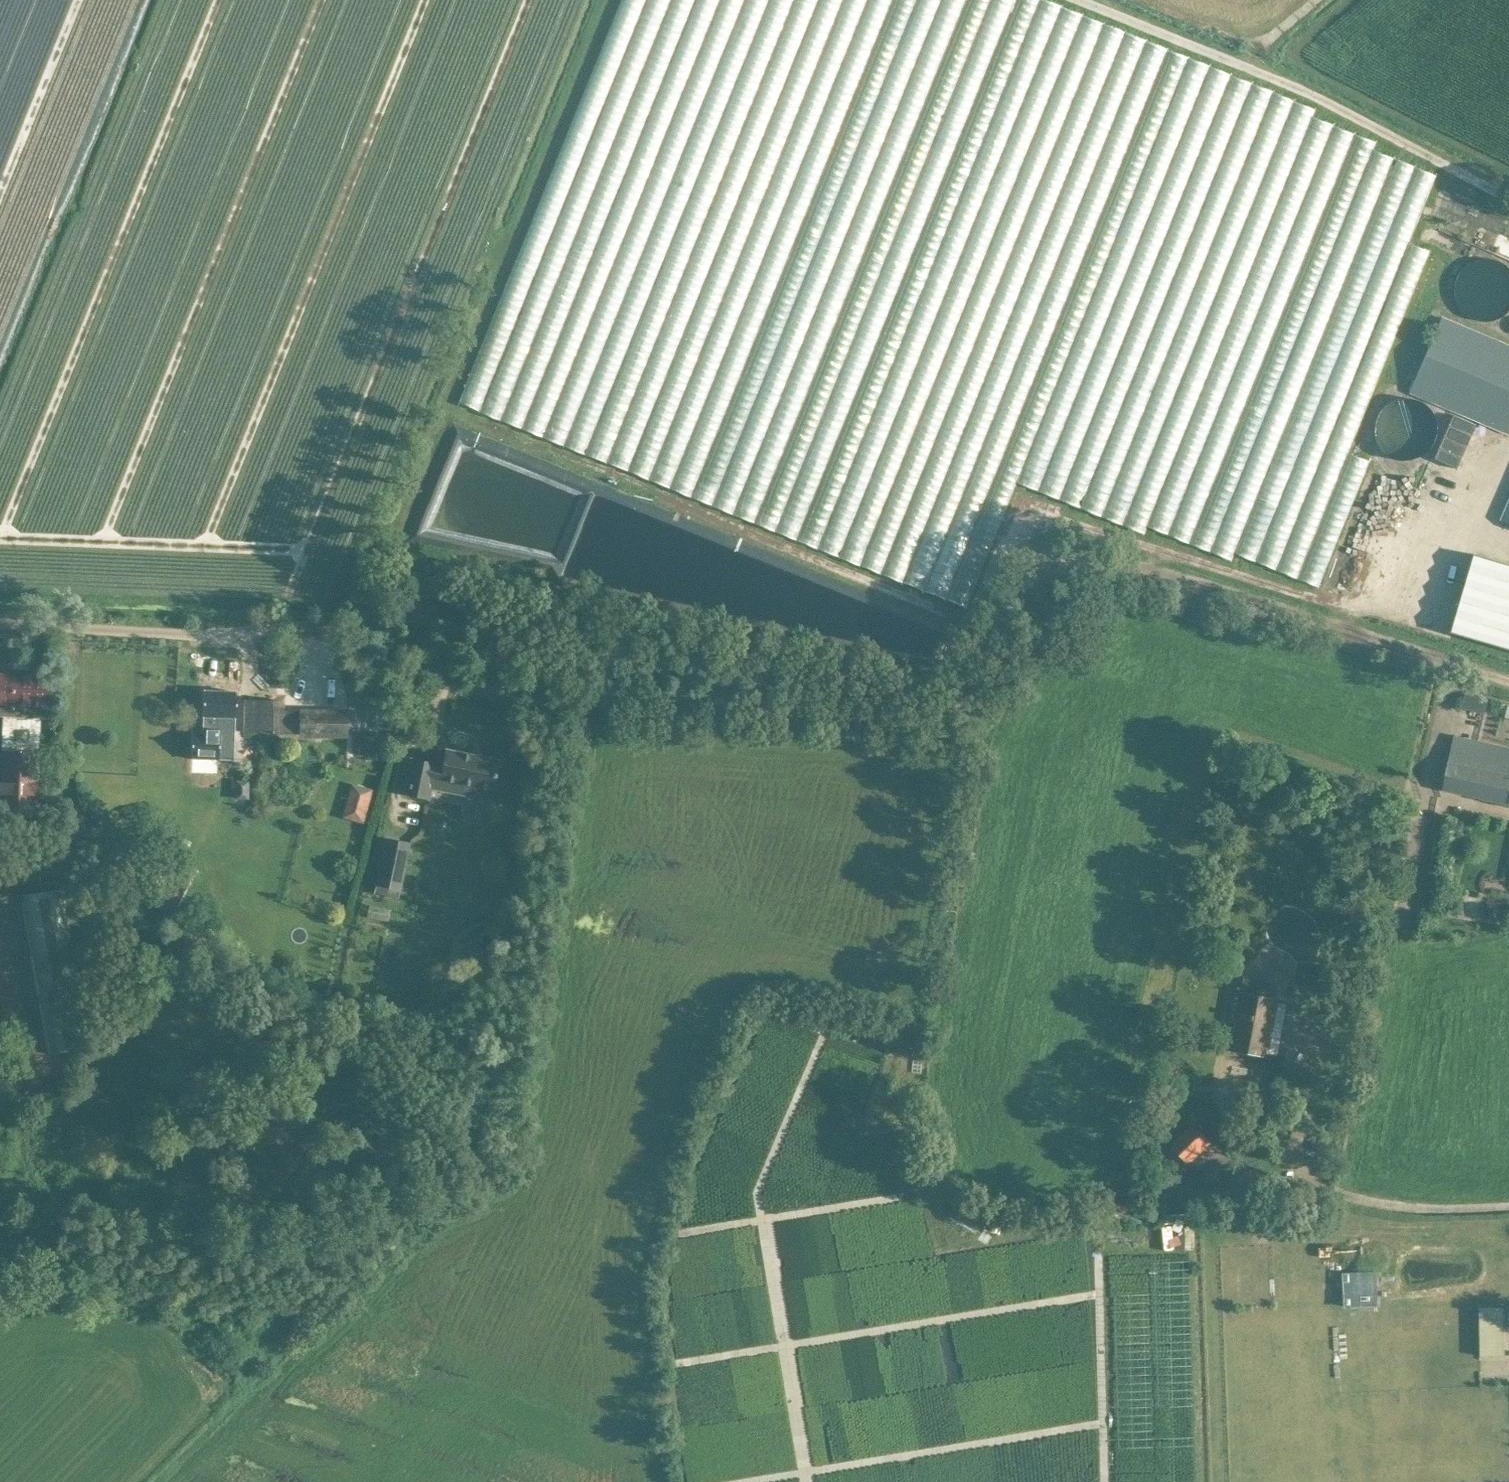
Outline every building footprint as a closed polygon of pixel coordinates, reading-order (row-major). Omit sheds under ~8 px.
[(1462,265),(1446,306),(1508,330),(1508,283),(1462,265)] [(1441,319),(1434,334),(1409,392),(1508,435),(1508,434),(1508,344),(1442,316),(1441,319)] [(1455,416),(1427,492),(1475,510),(1503,433),(1455,416)] [(1450,630),(1508,648),(1508,564),(1473,553),(1450,630)] [(47,695),(48,675),(0,673),(0,716),(2,716),(1,748),(0,748),(0,825),(36,826),(40,717),(46,717),(47,695)] [(205,691),(203,732),(190,732),(190,758),(196,758),(196,769),(216,770),(216,758),(218,758),(218,750),(233,750),(233,717),(234,717),(234,712),(235,692),(205,691)] [(1466,695),(1462,707),(1484,713),(1487,701),(1466,695)] [(347,710),(283,709),(284,701),(244,700),(244,732),(347,734),(347,710)] [(1498,706),(1497,716),(1508,718),(1508,708),(1498,706)] [(382,712),(371,731),(388,740),(398,721),(382,712)] [(1442,790),(1508,804),(1508,747),(1454,735),(1442,790)] [(411,758),(403,794),(428,799),(430,787),(490,800),(498,760),(445,750),(442,765),(435,764),(436,763),(411,758)] [(56,762),(43,762),(42,777),(55,778),(56,762)] [(235,780),(235,798),(248,799),(248,781),(235,780)] [(350,822),(372,826),(379,787),(357,783),(350,822)] [(410,842),(385,837),(375,885),(400,890),(410,842)] [(22,896),(51,1055),(90,1048),(61,888),(22,896)] [(1235,992),(1230,1020),(1237,1021),(1232,1048),(1267,1055),(1278,1000),(1269,998),(1273,981),(1244,975),(1241,993),(1235,992)] [(1193,1124),(1171,1146),(1189,1164),(1211,1143),(1193,1124)] [(1135,1234),(1110,1234),(1110,1246),(1134,1246),(1135,1234)] [(1342,1273),(1344,1306),(1376,1305),(1375,1272),(1342,1273)] [(1504,1329),(1480,1330),(1480,1354),(1504,1353),(1504,1329)]
